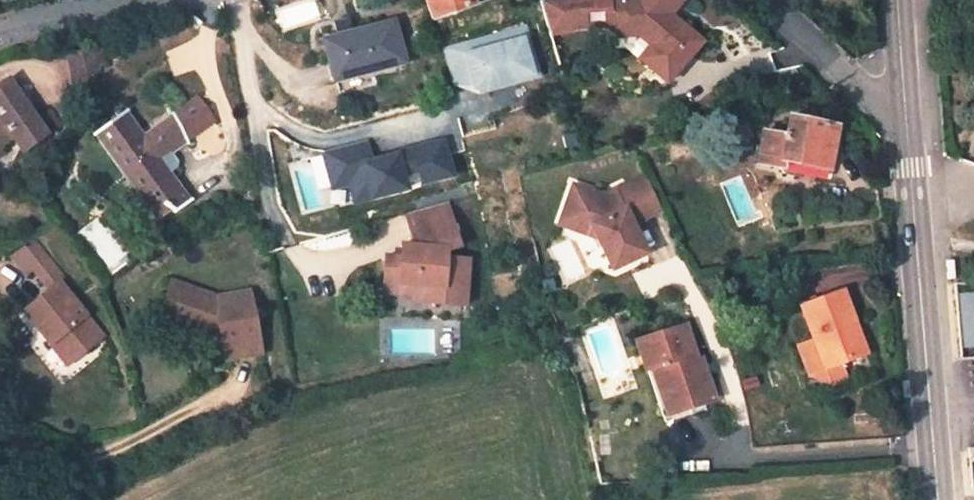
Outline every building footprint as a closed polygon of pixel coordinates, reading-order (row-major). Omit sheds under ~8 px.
[(432,19),(473,5),(471,0),(425,0),(432,19)] [(614,30),(623,38),(644,37),(654,46),(665,57),(654,69),(669,82),(705,43),(682,21),(678,26),(670,19),(686,0),(612,0),(614,30)] [(393,21),(325,39),(335,81),(404,63),(393,21)] [(526,27),(442,45),(454,97),(538,79),(526,27)] [(665,57),(654,46),(643,59),(654,69),(665,57)] [(13,73),(0,82),(0,143),(15,132),(32,144),(51,131),(39,112),(13,73)] [(39,112),(51,131),(60,113),(53,103),(39,112)] [(125,111),(97,132),(120,164),(125,161),(137,178),(133,181),(157,215),(167,208),(174,211),(190,201),(159,159),(186,139),(173,112),(142,133),(125,111)] [(785,137),(763,132),(756,164),(781,169),(783,159),(815,165),(828,168),(837,126),(789,117),(785,137)] [(734,141),(751,136),(746,119),(729,124),(734,141)] [(321,153),(330,190),(347,186),(351,205),(456,179),(446,138),(373,156),(369,141),(321,153)] [(783,159),(781,169),(813,176),(815,165),(783,159)] [(611,271),(646,255),(635,232),(631,234),(628,227),(632,225),(660,212),(644,177),(615,190),(617,195),(609,199),(573,187),(563,217),(591,226),(597,239),(611,271)] [(446,201),(404,212),(411,237),(410,257),(400,257),(384,256),(383,286),(399,287),(399,282),(414,283),(424,288),(423,301),(464,303),(467,256),(446,254),(445,249),(458,246),(446,201)] [(560,227),(597,239),(591,226),(563,217),(560,227)] [(38,241),(9,253),(22,270),(36,259),(39,264),(50,256),(38,241)] [(411,245),(400,245),(400,257),(410,257),(411,245)] [(36,259),(22,270),(39,295),(61,278),(64,277),(50,256),(39,264),(36,259)] [(101,333),(61,278),(39,295),(24,306),(65,361),(101,333)] [(214,297),(166,279),(156,308),(214,329),(218,358),(254,351),(244,292),(214,297)] [(424,288),(414,283),(413,300),(423,301),(424,288)] [(852,323),(840,289),(798,305),(811,340),(822,370),(837,365),(859,356),(848,324),(852,323)] [(959,293),(961,349),(973,349),(973,292),(959,293)] [(683,325),(637,341),(646,370),(653,368),(666,404),(685,398),(688,407),(713,398),(700,359),(697,360),(683,325)] [(805,375),(827,386),(843,381),(837,365),(822,370),(811,340),(794,345),(805,375)] [(685,398),(666,404),(669,414),(688,407),(685,398)]
